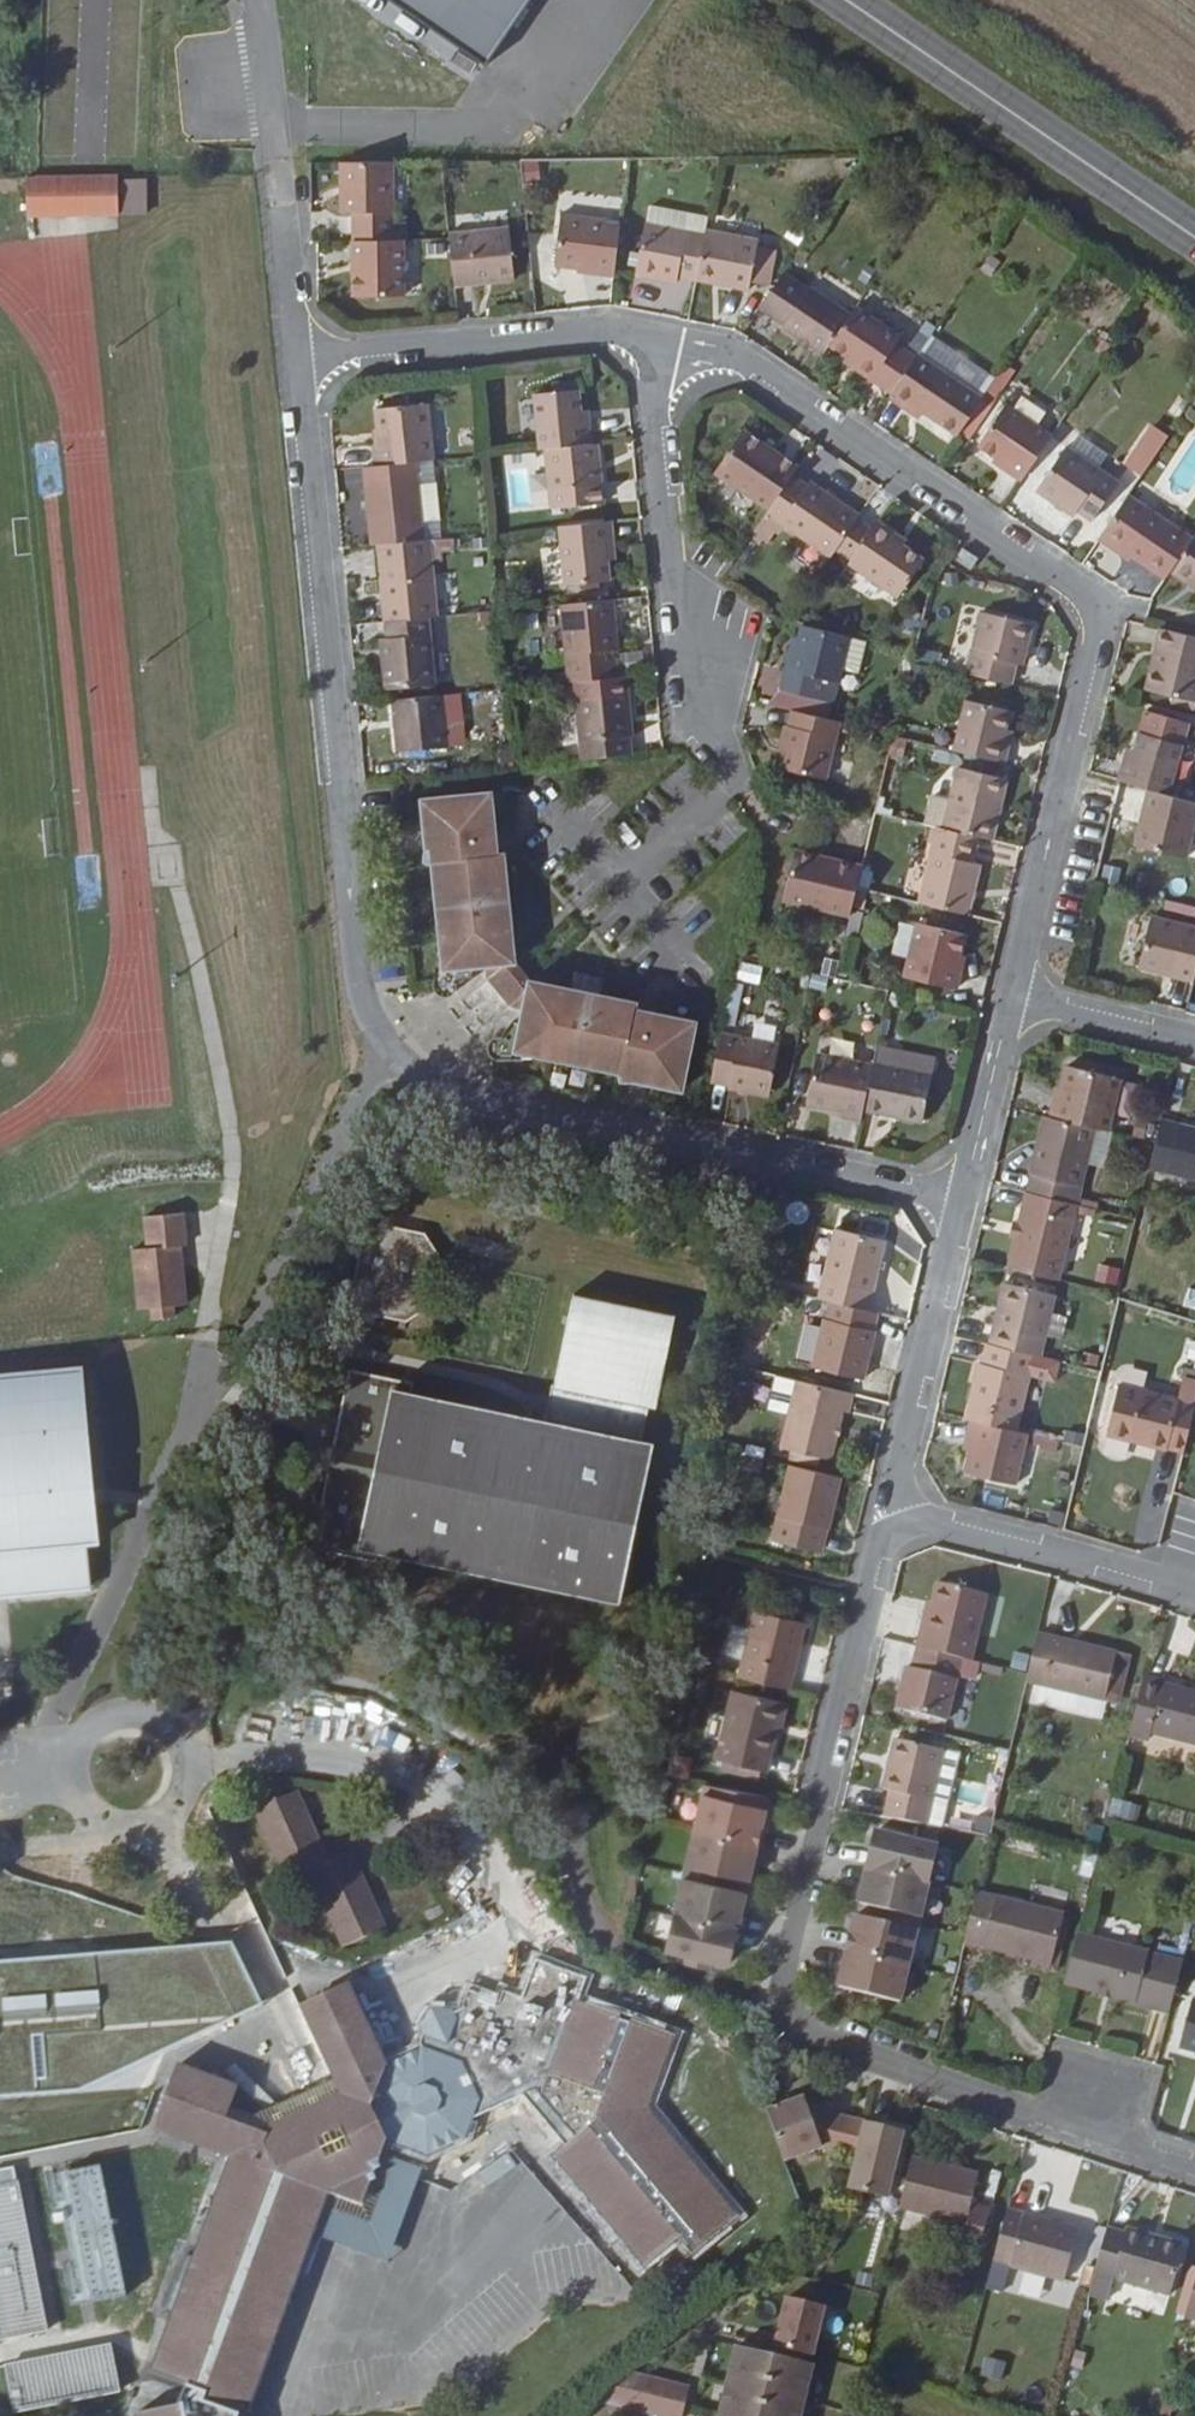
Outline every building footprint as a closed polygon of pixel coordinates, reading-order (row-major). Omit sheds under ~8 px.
[(531,0),(351,0),(348,4),(480,84),(531,0)] [(317,232),(318,260),(357,259),(355,181),(304,182),(305,232),(317,232)] [(23,185),(24,224),(116,222),(115,183),(23,185)] [(643,296),(660,299),(669,249),(671,238),(613,227),(601,295),(642,302),(643,296)] [(559,294),(579,296),(585,242),(525,236),(520,285),(559,291),(559,294)] [(415,253),(415,257),(421,306),(479,299),(474,248),(415,253)] [(713,308),(715,299),(721,264),(722,258),(669,249),(660,299),(713,308)] [(369,258),(357,259),(318,260),(320,317),(371,315),(369,258)] [(738,267),(721,264),(715,299),(732,302),(738,267)] [(790,374),(798,363),(816,335),(775,308),(773,311),(748,294),(726,328),(751,345),(749,348),(790,374)] [(822,325),(816,335),(798,363),(813,374),(824,381),(820,386),(859,412),(881,376),(860,362),(865,354),(822,325)] [(950,372),(949,373),(979,391),(990,374),(934,340),(924,356),(950,372)] [(885,372),(881,376),(859,412),(856,416),(871,426),(876,419),(891,429),(925,452),(950,414),(885,372)] [(813,374),(810,379),(820,386),(824,381),(813,374)] [(502,468),(508,468),(554,462),(552,443),(544,444),(543,431),(541,409),(497,413),(502,468)] [(887,436),(891,429),(876,419),(871,426),(887,436)] [(989,497),(1018,452),(971,420),(944,461),(962,473),(974,480),(971,485),(989,497)] [(342,467),(336,468),(338,486),(379,482),(396,480),(390,423),(338,429),(342,467)] [(544,444),(552,443),(550,430),(543,431),(544,444)] [(680,488),(735,524),(757,492),(763,482),(745,471),(742,475),(730,466),(733,462),(708,446),(680,488)] [(566,519),(559,462),(554,462),(508,468),(515,526),(566,519)] [(742,475),(745,471),(733,462),(730,466),(742,475)] [(1084,498),(1033,463),(1005,507),(1041,532),(1044,527),(1058,537),(1084,498)] [(959,477),(971,485),(974,480),(962,473),(959,477)] [(397,481),(379,483),(383,519),(401,517),(397,481)] [(379,483),(379,482),(338,486),(327,488),(336,565),(347,564),(387,559),(383,519),(379,483)] [(757,492),(735,524),(733,528),(735,529),(721,549),(736,559),(749,539),(797,571),(802,564),(822,533),(824,531),(775,497),(772,502),(757,492)] [(1134,594),(1140,586),(1160,555),(1096,511),(1069,551),(1134,594)] [(838,544),(822,533),(802,564),(816,574),(814,577),(864,611),(887,575),(869,562),(857,553),(860,549),(843,537),(838,544)] [(575,539),(523,545),(529,604),(574,599),(572,577),(570,559),(577,558),(575,539)] [(1167,544),(1160,555),(1140,586),(1190,619),(1194,611),(1194,562),(1167,544)] [(869,562),(872,557),(860,549),(857,553),(869,562)] [(399,558),(387,559),(347,564),(356,642),(357,641),(400,637),(407,636),(399,558)] [(572,577),(578,577),(577,558),(570,559),(572,577)] [(928,564),(922,573),(937,583),(943,574),(928,564)] [(532,700),(542,699),(580,695),(577,667),(581,667),(576,617),(524,623),(532,700)] [(998,635),(949,625),(935,686),(979,696),(983,676),(988,678),(998,635)] [(358,709),(407,704),(400,637),(357,641),(359,658),(354,658),(358,709)] [(808,683),(815,651),(769,641),(762,667),(757,666),(749,705),(801,716),(808,683)] [(1167,714),(1181,652),(1129,641),(1116,703),(1167,714)] [(826,688),(833,655),(815,651),(808,683),(826,688)] [(595,712),(593,693),(580,695),(542,699),(543,717),(595,712)] [(505,695),(473,695),(474,738),(505,737),(505,695)] [(543,717),(549,777),(597,771),(595,754),(599,754),(595,712),(543,717)] [(413,764),(408,713),(358,719),(363,770),(413,764)] [(969,753),(972,740),(976,723),(933,713),(921,762),(972,773),(976,755),(969,753)] [(792,793),(805,736),(758,725),(755,742),(752,742),(743,782),(792,793)] [(969,753),(976,755),(979,742),(972,740),(969,753)] [(1091,775),(1087,793),(1092,794),(1121,802),(1136,805),(1148,756),(1106,746),(1102,762),(1099,777),(1091,775)] [(1091,775),(1099,777),(1102,762),(1095,760),(1091,775)] [(911,839),(949,847),(961,850),(975,789),(925,778),(911,839)] [(1158,874),(1173,815),(1136,805),(1121,802),(1106,860),(1158,874)] [(476,1046),(468,1062),(465,1062),(462,1063),(460,1065),(458,1068),(457,1071),(457,1074),(458,1077),(460,1080),(463,1081),(492,1081),(492,1076),(586,1093),(588,1099),(597,1098),(651,1108),(664,1040),(603,1028),(604,1023),(498,1003),(482,984),(470,877),(465,877),(458,814),(390,822),(395,874),(394,881),(400,884),(411,986),(405,986),(400,1009),(401,1013),(402,1016),(404,1018),(407,1020),(410,1021),(414,1021),(417,1020),(420,1017),(422,1015),(422,1011),(437,1004),(436,994),(453,992),(454,1001),(479,1029),(490,1031),(488,1048),(476,1046)] [(943,874),(949,847),(911,839),(907,838),(890,916),(939,926),(950,875),(943,874)] [(819,933),(826,901),(830,884),(764,869),(753,918),(819,933)] [(1177,941),(1121,927),(1108,978),(1165,993),(1177,941)] [(878,992),(925,1002),(929,983),(924,982),(927,969),(932,947),(888,938),(878,992)] [(747,1062),(689,1051),(680,1098),(698,1101),(697,1105),(739,1113),(747,1062)] [(833,1137),(835,1127),(844,1082),(790,1071),(780,1121),(816,1129),(815,1134),(833,1137)] [(845,1079),(844,1082),(835,1127),(895,1138),(903,1090),(845,1079)] [(1032,1105),(1029,1115),(1023,1114),(1019,1133),(1065,1143),(1077,1146),(1089,1094),(1038,1083),(1032,1105)] [(1141,1098),(1129,1147),(1194,1163),(1194,1111),(1141,1098)] [(1023,1114),(1029,1115),(1032,1105),(1026,1103),(1023,1114)] [(1065,1143),(1019,1133),(1014,1131),(998,1209),(1045,1219),(1049,1201),(1051,1201),(1065,1143)] [(1109,1158),(1105,1176),(1119,1178),(1123,1161),(1109,1158)] [(995,1212),(1046,1220),(1049,1221),(1045,1219),(998,1209),(996,1208),(995,1212)] [(1046,1220),(995,1212),(989,1241),(986,1253),(979,1285),(1028,1295),(1046,1220)] [(181,1245),(179,1224),(168,1215),(140,1216),(143,1249),(129,1250),(133,1310),(147,1308),(148,1319),(169,1318),(169,1307),(180,1305),(177,1268),(172,1268),(170,1246),(176,1246),(181,1245)] [(360,1218),(343,1306),(401,1318),(425,1303),(430,1271),(433,1270),(435,1268),(437,1265),(438,1263),(438,1260),(418,1229),(360,1218)] [(980,1252),(986,1253),(989,1241),(984,1240),(980,1252)] [(808,1247),(792,1318),(804,1320),(840,1328),(856,1258),(808,1247)] [(1097,1265),(1095,1282),(1120,1285),(1122,1268),(1097,1265)] [(405,1395),(406,1390),(408,1381),(344,1367),(308,1546),(371,1559),(373,1551),(374,1545),(616,1593),(645,1445),(634,1443),(636,1437),(642,1404),(651,1406),(670,1312),(568,1291),(549,1382),(546,1381),(539,1416),(566,1422),(565,1427),(405,1395)] [(961,1361),(1005,1371),(1010,1372),(1024,1310),(975,1299),(961,1361)] [(846,1348),(850,1330),(840,1328),(804,1320),(800,1338),(797,1337),(787,1384),(838,1396),(849,1349),(846,1348)] [(938,1437),(944,1438),(986,1448),(1005,1371),(961,1361),(958,1360),(953,1379),(950,1379),(938,1437)] [(0,1377),(0,1594),(88,1586),(84,1541),(97,1540),(81,1369),(0,1377)] [(1194,1437),(1194,1377),(1181,1433),(1194,1437)] [(539,1416),(406,1390),(405,1395),(565,1427),(566,1422),(539,1416)] [(1144,1453),(1160,1457),(1171,1413),(1094,1394),(1083,1442),(1143,1457),(1144,1453)] [(824,1432),(828,1412),(770,1399),(755,1466),(806,1477),(816,1430),(824,1432)] [(646,1439),(636,1437),(634,1443),(645,1445),(646,1439)] [(989,1501),(1000,1451),(986,1448),(944,1438),(940,1458),(946,1459),(944,1467),(939,1491),(989,1501)] [(946,1459),(940,1458),(938,1466),(944,1467),(946,1459)] [(804,1548),(816,1496),(766,1485),(754,1537),(804,1548)] [(616,1593),(374,1545),(373,1551),(614,1599),(616,1593)] [(906,1644),(900,1643),(896,1664),(938,1673),(949,1676),(964,1607),(916,1596),(911,1618),(906,1644)] [(911,1618),(906,1617),(900,1643),(906,1644),(911,1618)] [(734,1624),(730,1642),(722,1672),(718,1691),(768,1702),(784,1636),(734,1624)] [(707,1668),(722,1672),(730,1642),(715,1638),(707,1668)] [(1096,1663),(1014,1645),(1004,1689),(1003,1693),(1084,1712),(1096,1663)] [(925,1735),(938,1673),(896,1664),(891,1684),(883,1682),(874,1723),(925,1735)] [(1122,1689),(1110,1738),(1192,1759),(1194,1745),(1194,1708),(1122,1689)] [(712,1704),(696,1772),(744,1784),(760,1716),(712,1704)] [(870,1806),(864,1830),(906,1837),(922,1765),(875,1754),(863,1804),(870,1806)] [(672,1779),(689,1781),(691,1760),(675,1758),(672,1779)] [(288,1869),(310,1859),(346,1936),(386,1917),(350,1841),(329,1850),(297,1782),(257,1801),(288,1869)] [(1137,1825),(1142,1806),(1112,1799),(1107,1818),(1137,1825)] [(727,1895),(744,1823),(682,1809),(646,1965),(708,1979),(724,1907),(683,1898),(686,1886),(727,1895)] [(918,1859),(856,1845),(839,1917),(881,1926),(878,1938),(837,1929),(820,2001),(882,2015),(918,1859)] [(1037,1918),(955,1899),(943,1951),(990,1962),(989,1970),(1024,1979),(1037,1918)] [(112,1940),(76,2041),(138,2064),(175,1963),(112,1940)] [(1146,2025),(1153,2001),(1160,1973),(1056,1944),(1043,1991),(1114,2012),(1113,2016),(1146,2025)] [(375,2143),(419,2158),(424,2159),(472,2138),(481,2117),(530,2095),(563,2134),(553,2142),(643,2250),(676,2222),(691,2239),(736,2201),(645,2093),(670,2020),(571,1987),(579,1966),(529,1949),(516,1991),(497,1985),(494,1996),(464,1986),(458,1997),(460,2002),(449,2007),(447,2002),(425,1997),(414,2018),(417,2026),(414,2033),(416,2038),(381,2055),(352,1993),(306,2014),(332,2068),(321,2073),(328,2088),(278,2114),(253,2106),(227,2097),(234,2077),(171,2054),(148,2117),(224,2145),(194,2230),(202,2233),(196,2253),(187,2250),(180,2248),(162,2298),(170,2301),(149,2361),(183,2373),(174,2396),(135,2404),(138,2415),(231,2415),(235,2405),(240,2406),(269,2324),(263,2322),(267,2307),(274,2310),(291,2260),(300,2263),(313,2226),(305,2223),(320,2181),(330,2185),(364,2170),(375,2143)] [(306,2014),(352,1993),(342,1974),(297,1995),(306,2014)] [(1173,2007),(1162,2048),(1192,2057),(1190,2065),(1194,2066),(1194,2013),(1173,2007)] [(1162,2048),(1160,2056),(1190,2065),(1192,2057),(1162,2048)] [(278,2114),(328,2088),(321,2073),(253,2106),(278,2114)] [(0,2104),(0,2155),(117,2130),(108,2082),(0,2104)] [(803,2091),(765,2105),(782,2154),(820,2141),(803,2091)] [(872,2205),(888,2139),(850,2131),(835,2196),(872,2205)] [(313,2226),(384,2252),(419,2158),(375,2143),(364,2170),(330,2185),(320,2181),(305,2223),(313,2226)] [(894,2164),(882,2215),(942,2230),(938,2248),(956,2253),(966,2212),(947,2207),(954,2179),(894,2164)] [(983,2213),(972,2257),(971,2264),(1042,2283),(1055,2232),(983,2213)] [(26,2345),(0,2220),(0,2351),(26,2345)] [(194,2230),(187,2250),(196,2253),(202,2233),(194,2230)] [(1104,2239),(1085,2234),(1074,2277),(1149,2297),(1162,2249),(1106,2234),(1104,2239)] [(1181,2270),(1167,2320),(1194,2328),(1194,2274),(1181,2270)] [(267,2307),(263,2322),(269,2324),(274,2310),(267,2307)] [(760,2368),(790,2375),(792,2367),(799,2368),(811,2319),(774,2310),(762,2360),(760,2368)] [(981,2377),(1002,2382),(1007,2363),(985,2358),(981,2377)] [(800,2377),(790,2375),(760,2368),(724,2360),(711,2415),(791,2415),(800,2377)] [(0,2382),(0,2415),(72,2415),(101,2410),(91,2363),(0,2382)] [(610,2412),(634,2415),(683,2415),(688,2387),(616,2374),(610,2412)]
